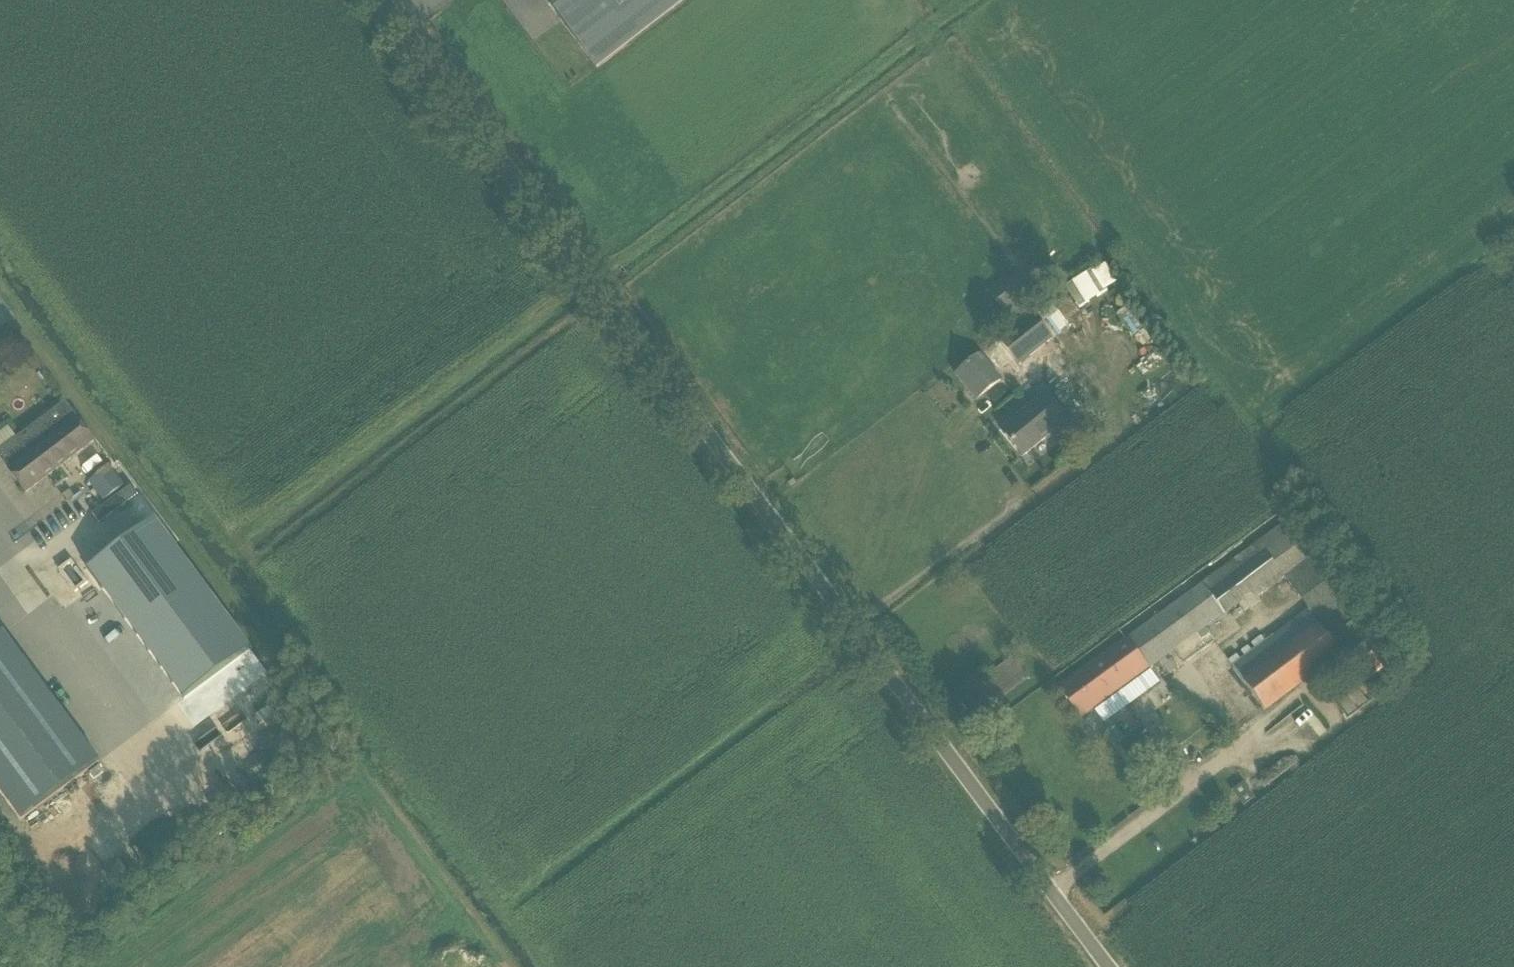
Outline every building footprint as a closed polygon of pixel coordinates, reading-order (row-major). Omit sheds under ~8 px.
[(970,165),(961,171),(967,179),(976,173),(970,165)] [(1063,287),(1076,311),(1122,286),(1110,262),(1063,287)] [(990,296),(1009,322),(1042,297),(1023,271),(990,296)] [(1033,310),(1001,335),(1021,361),(1053,335),(1033,310)] [(981,356),(957,375),(976,399),(1000,380),(981,356)] [(1044,396),(1002,431),(1023,456),(1066,422),(1044,396)] [(26,494),(95,441),(72,412),(72,413),(64,403),(0,452),(0,459),(26,494)] [(89,483),(104,502),(124,486),(109,467),(89,483)] [(138,493),(128,500),(146,524),(156,517),(138,493)] [(155,520),(88,570),(184,700),(251,650),(240,635),(201,582),(195,574),(194,572),(177,549),(175,548),(155,520)] [(1286,523),(1126,640),(1148,670),(1255,592),(1258,596),(1282,579),(1311,557),(1286,523)] [(63,567),(74,592),(89,585),(77,560),(63,567)] [(1249,656),(1233,668),(1264,711),(1281,699),(1340,653),(1328,638),(1323,630),(1318,624),(1308,611),(1290,625),(1249,656)] [(21,820),(100,762),(3,632),(0,635),(0,792),(21,820)] [(1059,689),(1081,719),(1148,670),(1126,640),(1059,689)] [(228,710),(250,703),(244,686),(223,693),(228,710)] [(957,698),(949,704),(950,706),(960,717),(968,711),(958,699),(957,698)]
